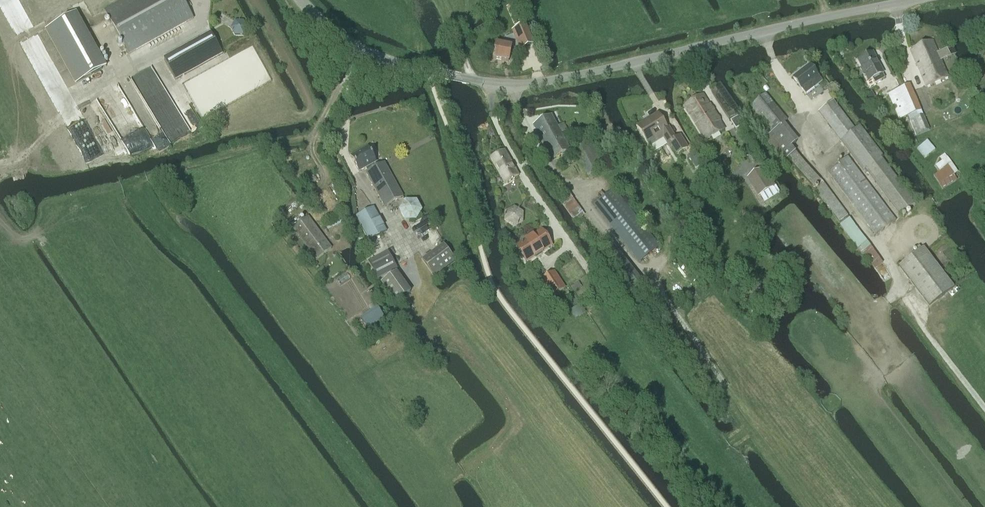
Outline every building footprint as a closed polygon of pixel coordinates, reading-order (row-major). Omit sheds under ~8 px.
[(105,10),(129,54),(193,18),(183,0),(123,0),(105,10)] [(65,19),(47,30),(77,83),(106,67),(76,13),(70,17),(65,19)] [(235,20),(231,28),(235,35),(243,36),(248,28),(244,21),(235,20)] [(512,30),(521,49),(535,43),(526,23),(512,30)] [(210,33),(165,58),(164,59),(176,80),(222,54),(210,33)] [(952,47),(951,47),(937,53),(932,41),(910,51),(926,87),(947,78),(940,61),(944,59),(944,61),(947,60),(946,58),(955,54),(952,47)] [(496,44),(494,58),(508,61),(511,47),(496,44)] [(874,84),(884,79),(881,74),(882,74),(872,53),(870,55),(869,53),(863,57),(863,58),(858,61),(861,68),(860,69),(863,75),(865,75),(868,81),(872,79),(874,84)] [(812,87),(819,81),(816,77),(817,76),(809,65),(792,78),(800,89),(809,83),(812,87)] [(909,85),(898,89),(887,94),(899,120),(920,111),(909,85)] [(124,100),(155,150),(187,131),(172,108),(174,107),(173,106),(158,116),(141,89),(124,100)] [(795,141),(782,124),(786,121),(765,94),(750,106),(772,133),(765,138),(783,161),(792,153),(788,147),(795,141)] [(724,129),(702,96),(684,107),(703,137),(705,141),(724,129)] [(854,130),(833,101),(818,112),(862,171),(864,169),(900,216),(916,203),(881,157),(883,156),(860,125),(854,130)] [(555,158),(556,158),(569,150),(560,134),(567,130),(563,124),(557,127),(555,124),(551,116),(533,126),(552,161),(555,158)] [(645,121),(636,127),(646,142),(649,147),(656,142),(664,137),(676,155),(685,148),(678,137),(674,140),(670,133),(667,129),(666,129),(658,116),(646,123),(645,121)] [(922,116),(909,121),(915,136),(928,131),(922,116)] [(742,125),(737,117),(730,122),(735,129),(742,125)] [(587,176),(607,165),(593,139),(573,149),(587,176)] [(384,163),(372,169),(370,166),(376,163),(368,148),(351,157),(359,172),(366,169),(368,172),(366,173),(385,207),(403,197),(384,163)] [(503,185),(518,176),(504,151),(490,159),(503,182),(501,183),(503,185)] [(695,152),(687,157),(695,169),(703,165),(695,152)] [(838,222),(846,216),(823,184),(794,152),(788,157),(800,171),(799,172),(815,190),(838,222)] [(875,236),(895,221),(846,157),(827,172),(875,236)] [(960,183),(946,163),(929,174),(943,195),(960,183)] [(776,186),(764,167),(747,178),(758,197),(776,186)] [(305,188),(320,178),(318,176),(317,176),(316,175),(315,176),(314,174),(301,183),(305,188)] [(724,197),(735,190),(730,182),(719,189),(724,197)] [(639,262),(658,247),(612,190),(593,205),(639,262)] [(416,201),(405,201),(400,210),(405,220),(416,220),(422,211),(416,201)] [(374,208),(356,218),(369,241),(387,231),(374,208)] [(331,248),(308,217),(293,228),(316,259),(331,248)] [(526,262),(552,245),(541,229),(515,247),(526,262)] [(423,260),(434,277),(455,261),(444,245),(423,260)] [(928,307),(952,289),(922,249),(898,267),(928,307)] [(397,270),(388,251),(368,262),(378,280),(397,270)] [(565,288),(554,271),(539,282),(550,298),(565,288)] [(361,319),(368,331),(386,320),(378,308),(361,319)]
